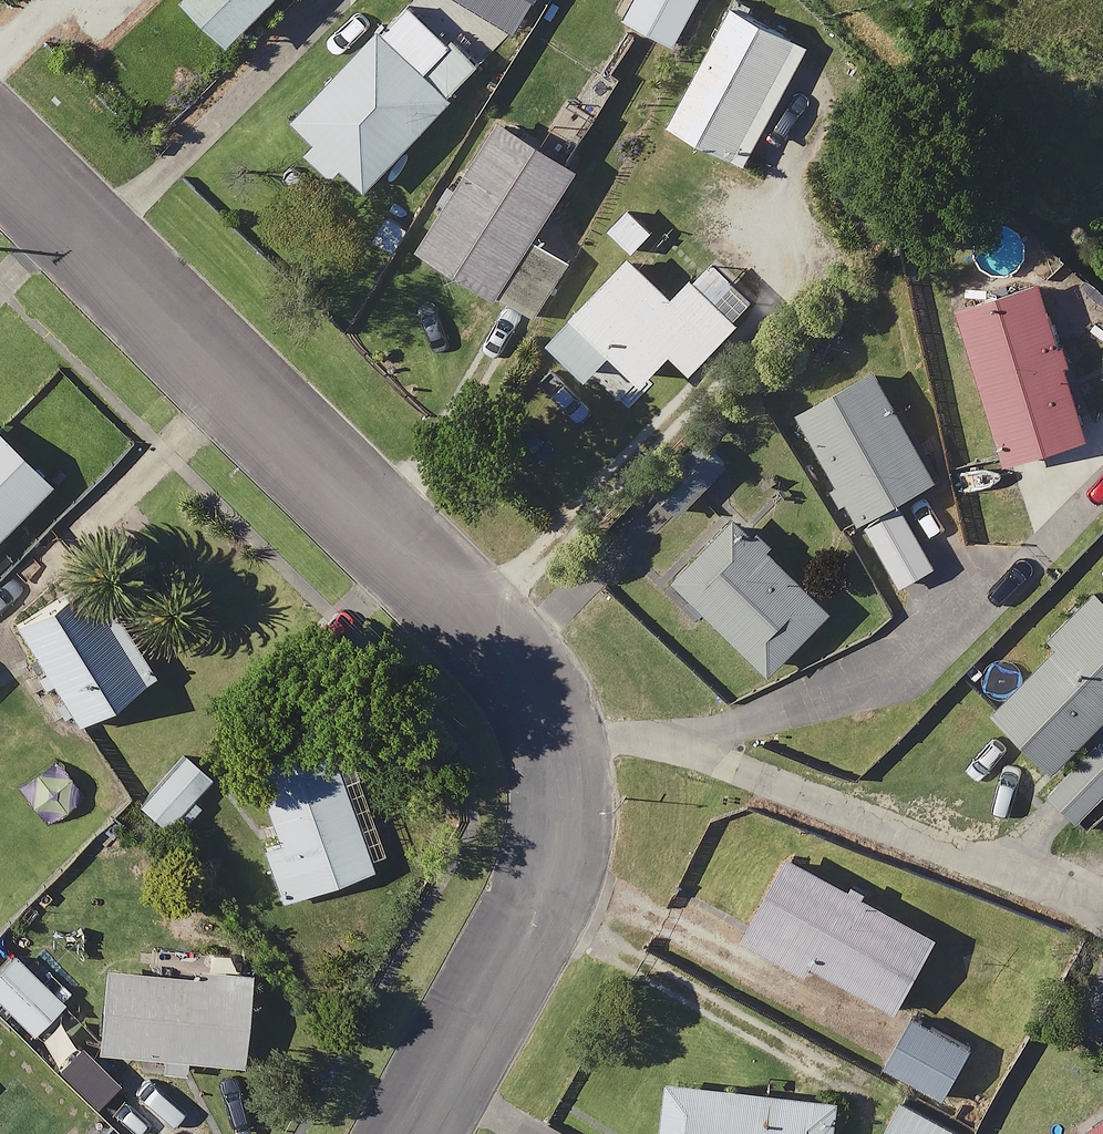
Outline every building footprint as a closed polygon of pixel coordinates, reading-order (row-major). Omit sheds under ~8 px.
[(229,36),(264,0),(192,0),(229,36)] [(326,178),(334,170),(356,192),(426,120),(457,139),(491,84),(471,72),(472,70),(489,53),(435,0),(405,0),(401,3),(285,122),(308,144),(300,152),(326,178)] [(617,19),(667,46),(692,0),(627,0),(617,19)] [(796,49),(719,11),(662,126),(738,164),(796,49)] [(569,170),(560,164),(587,118),(560,101),(532,147),(490,121),(413,248),(528,318),(559,266),(524,245),(569,170)] [(662,296),(624,260),(634,249),(607,223),(583,248),(607,270),(538,342),(578,379),(605,350),(636,380),(663,352),(684,372),(752,301),(703,254),(662,296)] [(1079,438),(1031,283),(949,309),(997,464),(1079,438)] [(929,567),(892,500),(931,479),(871,368),(790,412),(851,523),(858,519),(895,586),(929,567)] [(645,494),(670,518),(722,465),(698,441),(645,494)] [(0,449),(0,527),(39,486),(0,449)] [(823,613),(729,517),(668,578),(762,674),(823,613)] [(144,675),(81,572),(4,618),(67,722),(144,675)] [(1086,593),(982,713),(1052,774),(1102,716),(1102,607),(1086,593)] [(364,867),(315,741),(242,769),(269,839),(253,846),(274,902),(364,867)] [(1088,744),(1042,791),(1072,820),(1102,787),(1102,758),(1088,744)] [(157,829),(171,813),(180,821),(193,805),(185,798),(205,776),(178,752),(131,805),(157,829)] [(929,937),(779,857),(736,939),(799,972),(804,963),(890,1009),(929,937)] [(7,956),(0,964),(0,1009),(25,1034),(55,1004),(7,956)] [(89,1051),(156,1057),(154,1074),(177,1076),(179,1060),(233,1065),(242,976),(97,962),(89,1051)] [(963,1049),(906,1017),(879,1065),(936,1098),(963,1049)] [(661,1080),(654,1133),(827,1133),(830,1100),(661,1080)] [(894,1101),(877,1133),(953,1133),(954,1133),(894,1101)] [(1086,1133),(1102,1133),(1102,1123),(1086,1133)]
